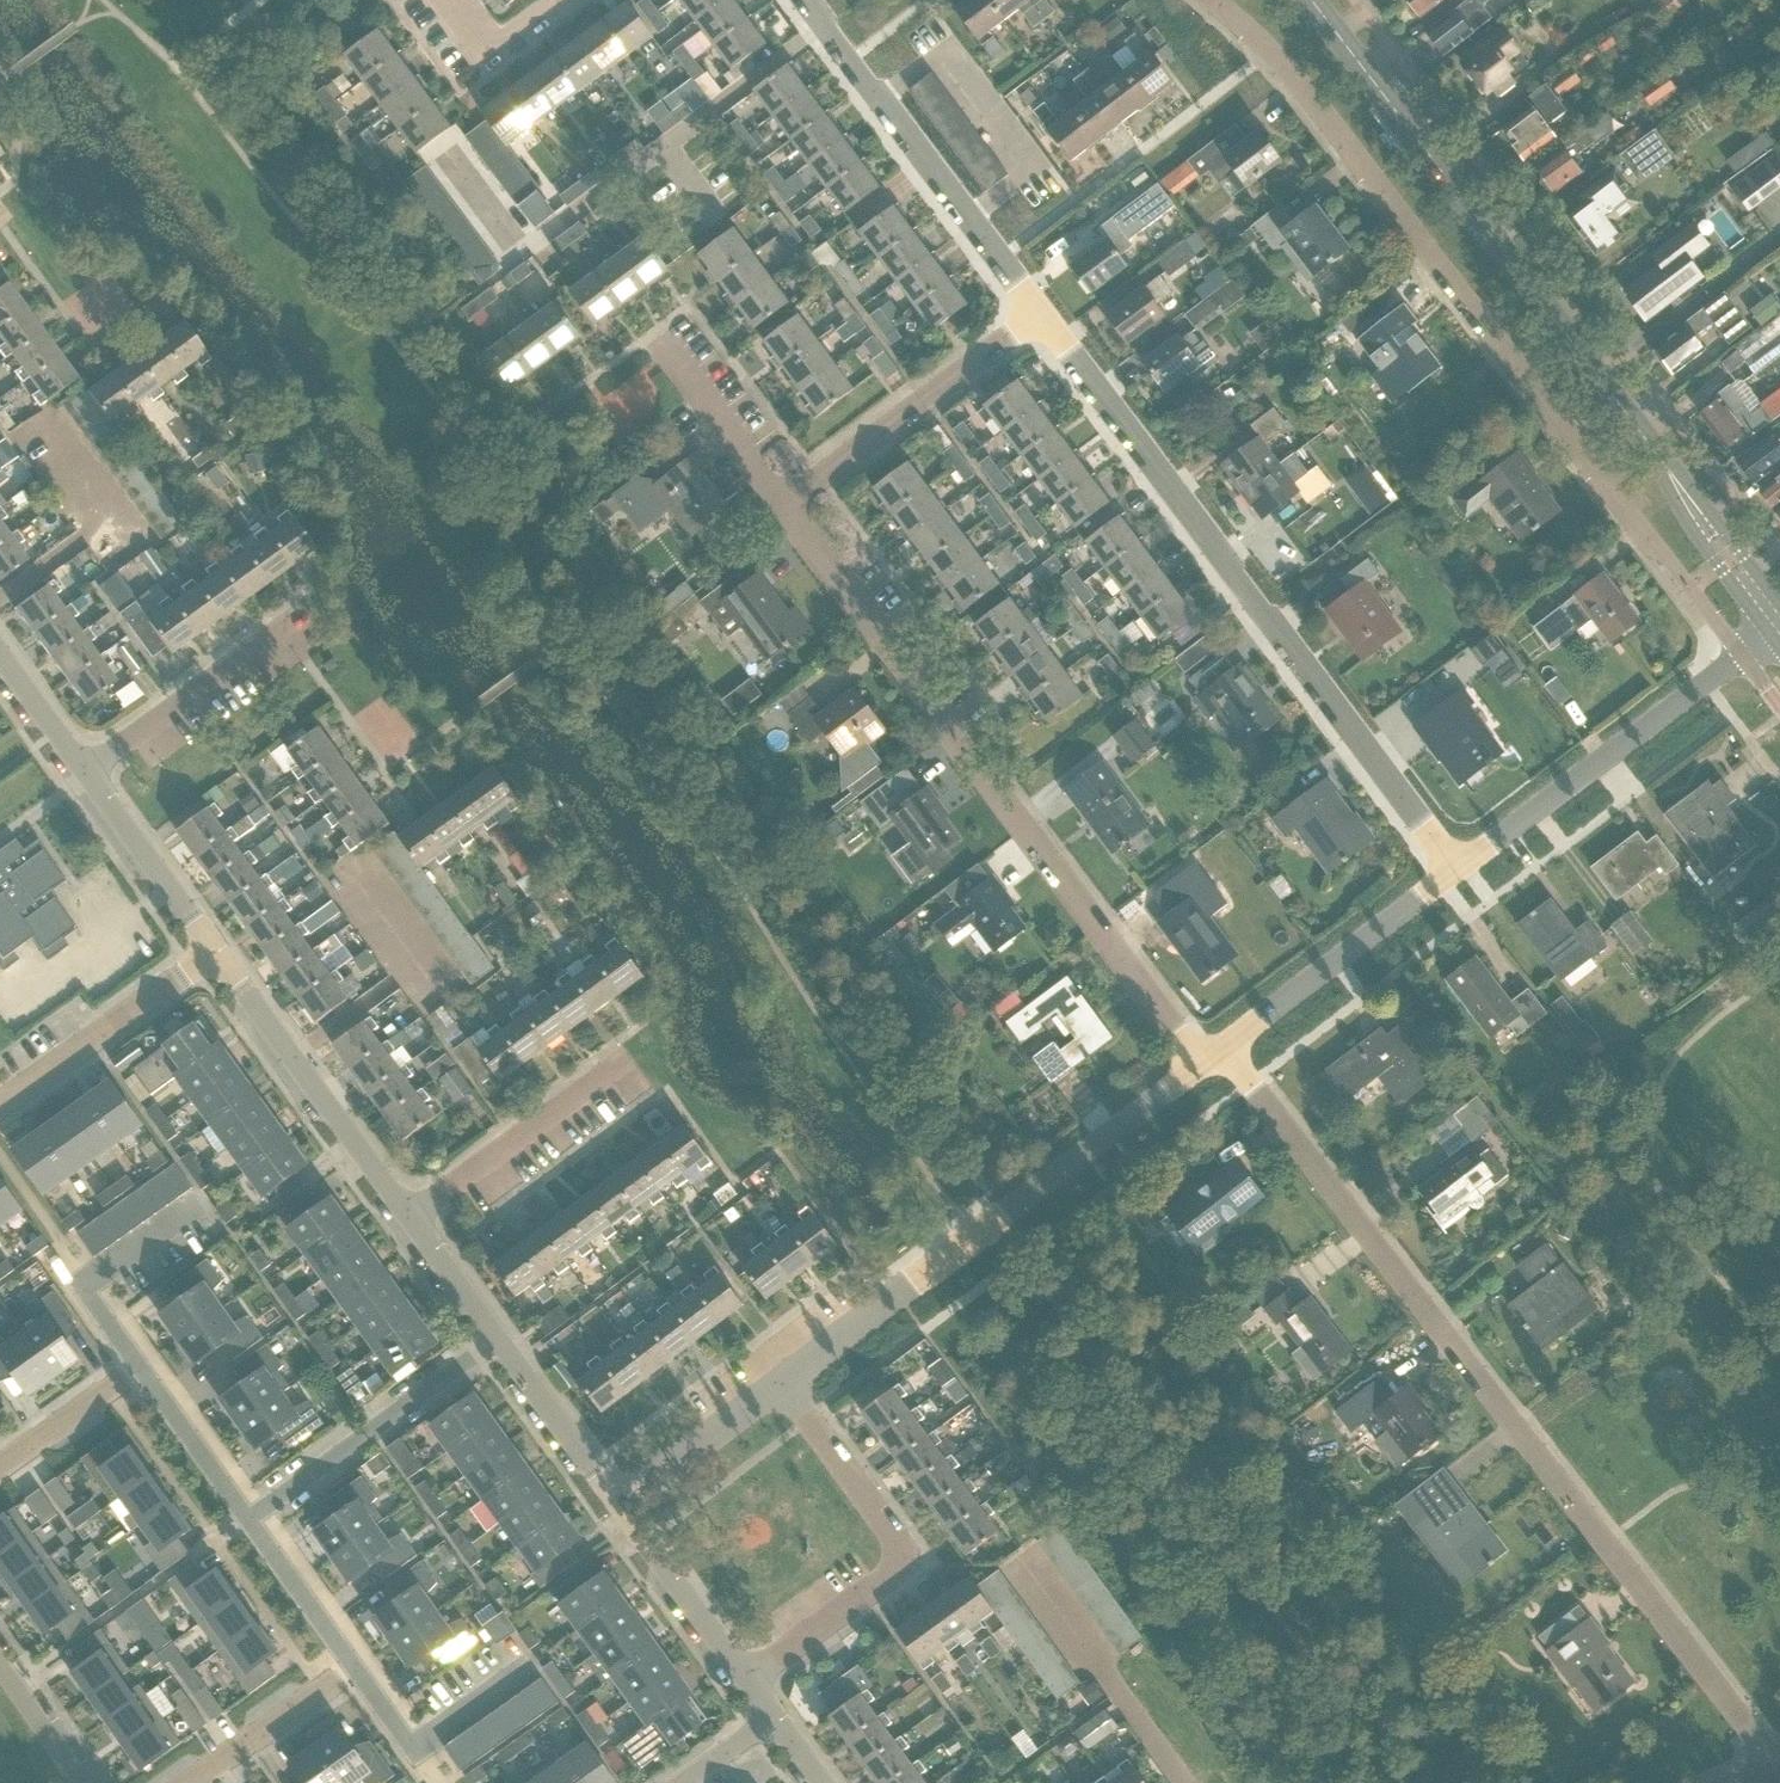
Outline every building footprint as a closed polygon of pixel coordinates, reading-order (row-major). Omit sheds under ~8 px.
[(649,0),(640,6),(649,18),(658,12),(649,0)] [(696,21),(723,0),(680,0),(696,21)] [(714,45),(748,19),(738,6),(744,2),(742,0),(723,0),(696,21),(714,45)] [(955,9),(995,58),(1006,49),(992,31),(1006,20),(991,0),(967,0),(955,9)] [(1006,20),(1022,8),(1036,26),(1045,19),(1031,0),(991,0),(1006,20)] [(1045,19),(1055,12),(1046,0),(1031,0),(1045,19)] [(1410,2),(1408,9),(1413,15),(1420,14),(1421,17),(1444,0),(1408,0),(1410,2)] [(1472,35),(1471,34),(1490,19),(1480,6),(1487,0),(1467,0),(1426,32),(1444,55),(1472,35)] [(652,36),(644,25),(627,2),(613,13),(608,7),(598,15),(602,20),(627,54),(652,36)] [(649,18),(663,36),(671,30),(658,12),(649,18)] [(714,45),(733,70),(766,43),(756,30),(762,26),(754,15),(748,19),(714,45)] [(603,72),(627,54),(602,20),(589,30),(586,25),(575,33),(579,38),(578,39),(603,72)] [(386,26),(346,55),(363,79),(404,50),(403,49),(398,53),(388,40),(394,36),(386,26)] [(1470,72),(1486,93),(1495,87),(1499,92),(1514,81),(1509,74),(1514,69),(1527,58),(1519,48),(1502,29),(1466,58),(1473,70),(1470,72)] [(1123,72),(1147,103),(1174,83),(1135,34),(1125,42),(1138,60),(1123,72)] [(579,90),(603,72),(578,39),(565,48),(561,43),(551,50),(555,55),(554,56),(579,90)] [(672,49),(685,67),(695,60),(682,42),(672,49)] [(404,50),(363,79),(380,104),(422,74),(421,73),(416,78),(406,64),(411,60),(404,50)] [(555,108),(579,90),(554,56),(541,66),(537,61),(527,68),(531,73),(530,74),(555,108)] [(685,67),(694,79),(704,72),(695,60),(685,67)] [(796,60),(789,65),(756,89),(775,114),(808,90),(797,76),(804,71),(796,60)] [(1085,71),(1123,122),(1147,103),(1123,72),(1108,83),(1094,64),(1085,71)] [(1561,95),(1580,81),(1571,69),(1552,83),(1561,95)] [(1089,99),(1074,110),(1097,141),(1123,122),(1085,71),(1074,80),(1089,99)] [(933,73),(910,90),(919,103),(942,86),(933,73)] [(422,74),(380,104),(398,128),(434,102),(424,89),(430,85),(422,74)] [(531,126),(555,108),(530,74),(517,84),(513,78),(502,86),(506,91),(505,92),(531,126)] [(1651,105),(1676,88),(1666,74),(1642,91),(1651,105)] [(1546,126),(1566,111),(1546,84),(1525,100),(1532,110),(1504,133),(1524,160),(1553,137),(1546,126)] [(775,114),(793,138),(825,114),(825,113),(815,100),(822,95),(814,85),(808,90),(775,114)] [(326,107),(336,100),(326,86),(315,93),(326,107)] [(942,86),(919,103),(929,116),(952,98),(942,86)] [(1029,89),(1020,96),(1027,106),(1036,99),(1029,89)] [(497,130),(505,141),(507,144),(531,126),(505,92),(494,101),(490,96),(478,105),(482,111),(488,118),(497,130)] [(434,102),(398,128),(415,153),(452,127),(441,113),(447,109),(439,98),(434,102)] [(952,98),(929,116),(938,128),(961,111),(952,98)] [(326,107),(336,121),(346,113),(336,100),(326,107)] [(1071,161),(1097,141),(1074,110),(1059,122),(1044,103),(1033,112),(1071,161)] [(679,124),(693,114),(685,104),(672,114),(679,124)] [(832,108),(825,113),(825,114),(793,138),(811,162),(843,138),(843,137),(833,124),(840,119),(832,108)] [(1588,131),(1537,168),(1542,175),(1542,182),(1546,188),(1553,188),(1555,191),(1583,171),(1569,153),(1575,148),(1580,153),(1595,141),(1597,143),(1614,131),(1612,114),(1609,110),(1585,127),(1588,131)] [(961,111),(938,128),(948,141),(971,124),(961,111)] [(656,126),(664,136),(679,124),(672,114),(656,126)] [(465,135),(474,147),(497,130),(488,118),(465,135)] [(738,142),(748,134),(739,122),(729,129),(738,142)] [(971,124),(948,141),(957,154),(980,136),(971,124)] [(626,125),(614,134),(624,148),(636,139),(626,125)] [(497,130),(474,147),(482,158),(505,141),(497,130)] [(361,155),(372,147),(361,132),(350,141),(361,155)] [(811,162),(829,186),(861,162),(851,148),(858,143),(850,132),(843,137),(843,138),(811,162)] [(1189,161),(1199,175),(1202,178),(1211,171),(1221,184),(1237,172),(1247,185),(1280,161),(1259,132),(1236,149),(1225,135),(1189,161)] [(1767,132),(1744,149),(1752,161),(1776,144),(1767,132)] [(748,134),(738,142),(751,159),(761,151),(748,134)] [(980,136),(957,154),(967,166),(990,149),(980,136)] [(631,160),(645,150),(637,140),(624,150),(631,160)] [(482,158),(491,170),(513,153),(507,144),(505,141),(482,158)] [(361,155),(371,169),(382,161),(372,147),(361,155)] [(990,149),(967,166),(976,179),(999,162),(990,149)] [(608,161),(616,172),(631,160),(624,150),(608,161)] [(1730,187),(1749,212),(1779,187),(1779,156),(1776,151),(1730,187)] [(491,170),(499,181),(522,164),(513,153),(491,170)] [(861,162),(829,186),(847,211),(880,186),(869,172),(876,168),(868,157),(861,162)] [(999,162),(976,179),(986,192),(1009,174),(999,162)] [(499,181),(507,193),(530,176),(522,164),(499,181)] [(424,166),(402,184),(410,195),(433,178),(424,166)] [(1140,167),(1128,176),(1137,188),(1149,179),(1140,167)] [(774,190),(784,182),(775,169),(764,177),(774,190)] [(1595,197),(1567,218),(1597,256),(1625,234),(1615,221),(1639,202),(1615,171),(1589,190),(1595,197)] [(583,196),(594,187),(598,184),(590,174),(575,185),(583,196)] [(539,187),(530,176),(507,193),(516,204),(539,187)] [(433,178),(410,195),(419,206),(442,189),(433,178)] [(774,190),(786,206),(796,198),(784,182),(774,190)] [(1071,266),(1091,293),(1127,265),(1119,255),(1130,246),(1126,241),(1173,205),(1155,183),(1096,229),(1105,240),(1071,266)] [(560,196),(568,207),(583,196),(575,185),(560,196)] [(428,218),(450,200),(442,189),(419,206),(428,218)] [(536,193),(520,205),(537,226),(553,213),(536,193)] [(450,200),(428,218),(436,229),(459,211),(450,200)] [(598,211),(605,221),(620,209),(613,200),(598,211)] [(900,202),(895,206),(861,231),(880,256),(913,231),(903,218),(909,214),(900,202)] [(1309,280),(1349,249),(1316,207),(1295,223),(1281,204),(1253,225),(1275,253),(1284,247),(1309,280)] [(445,240),(468,223),(459,211),(436,229),(445,240)] [(781,234),(790,227),(780,214),(771,221),(781,234)] [(800,225),(811,240),(821,232),(810,217),(800,225)] [(1624,286),(1633,298),(1630,300),(1648,324),(1705,280),(1690,261),(1709,246),(1690,222),(1650,252),(1657,261),(1624,286)] [(454,251),(476,234),(468,223),(445,240),(454,251)] [(573,243),(585,235),(578,226),(566,234),(573,243)] [(913,231),(880,256),(898,280),(931,255),(920,241),(926,236),(919,226),(913,231)] [(790,227),(781,234),(793,249),(802,243),(790,227)] [(737,229),(702,255),(713,269),(707,274),(715,284),(755,254),(737,229)] [(462,263),(485,245),(476,234),(454,251),(462,263)] [(551,245),(558,255),(573,243),(566,234),(551,245)] [(620,255),(649,295),(645,289),(659,279),(663,284),(674,276),(645,237),(620,255)] [(1169,276),(1195,256),(1183,241),(1158,261),(1169,276)] [(471,274),(494,256),(485,245),(462,263),(471,274)] [(931,255),(898,280),(916,304),(949,279),(938,265),(944,261),(936,251),(931,255)] [(800,260),(811,274),(820,267),(810,253),(800,260)] [(755,254),(715,284),(721,280),(731,293),(725,297),(733,307),(773,277),(755,254)] [(596,273),(625,313),(621,307),(635,297),(639,303),(649,295),(620,255),(596,273)] [(494,256),(471,274),(480,285),(502,268),(494,256)] [(845,283),(854,275),(844,262),(834,269),(845,283)] [(509,276),(516,286),(531,275),(524,265),(509,276)] [(571,292),(596,326),(611,315),(615,320),(625,313),(596,273),(571,292)] [(845,283),(856,298),(866,291),(854,275),(845,283)] [(949,279),(916,304),(934,329),(968,304),(958,291),(964,286),(956,276),(950,280),(949,279)] [(1160,276),(1107,315),(1129,343),(1164,317),(1155,305),(1172,292),(1160,276)] [(773,277),(733,307),(738,304),(748,317),(743,321),(751,331),(791,301),(773,277)] [(1233,280),(1187,314),(1199,330),(1245,295),(1233,280)] [(7,282),(0,287),(0,324),(25,306),(7,282)] [(485,309),(497,300),(490,291),(478,300),(485,309)] [(1728,343),(1749,327),(1723,292),(1683,323),(1684,326),(1655,349),(1661,360),(1660,365),(1665,369),(1671,370),(1673,374),(1704,351),(1693,337),(1712,323),(1728,343)] [(1753,310),(1762,322),(1779,308),(1771,296),(1753,310)] [(462,311),(469,320),(485,309),(478,300),(462,311)] [(845,320),(854,313),(846,302),(837,308),(845,320)] [(531,321),(560,361),(561,361),(557,355),(570,345),(574,350),(585,342),(556,303),(531,321)] [(1407,394),(1443,367),(1410,327),(1418,321),(1405,305),(1358,342),(1380,370),(1372,376),(1391,401),(1404,391),(1407,394)] [(4,343),(0,346),(0,351),(5,358),(11,353),(42,330),(25,306),(0,324),(0,338),(4,343)] [(1358,308),(1343,319),(1352,331),(1367,320),(1358,308)] [(880,331),(890,323),(880,310),(870,317),(880,331)] [(854,313),(845,320),(858,337),(867,331),(854,313)] [(799,316),(764,342),(774,354),(769,358),(777,370),(782,366),(783,366),(817,341),(799,316)] [(1736,349),(1755,373),(1779,354),(1779,316),(1736,349)] [(181,370),(181,369),(195,359),(200,366),(210,359),(205,352),(182,320),(158,338),(181,370)] [(507,339),(536,379),(536,378),(532,373),(546,363),(550,368),(560,361),(531,321),(507,339)] [(880,331),(891,345),(901,338),(890,323),(880,331)] [(11,353),(21,367),(15,371),(22,382),(28,377),(60,354),(42,330),(11,353)] [(1204,341),(1201,343),(1192,331),(1180,341),(1177,337),(1143,362),(1163,389),(1186,372),(1193,381),(1219,361),(1204,341)] [(186,376),(181,369),(181,370),(158,338),(134,356),(157,387),(158,387),(171,377),(176,383),(186,376)] [(482,358),(507,392),(522,381),(526,386),(536,379),(507,339),(482,358)] [(884,353),(874,340),(865,347),(875,360),(884,353)] [(817,341),(783,366),(792,379),(787,383),(795,394),(835,365),(817,341)] [(28,377),(38,390),(32,395),(39,405),(46,400),(46,401),(77,378),(60,354),(28,377)] [(134,404),(147,394),(152,401),(162,393),(158,387),(157,387),(134,356),(110,373),(134,404)] [(835,365),(795,394),(796,395),(801,391),(811,404),(806,408),(814,419),(853,389),(835,365)] [(109,422),(110,422),(124,412),(129,418),(139,411),(134,404),(110,373),(87,390),(86,391),(92,398),(101,411),(109,422)] [(1727,449),(1745,435),(1748,439),(1779,414),(1779,388),(1761,402),(1745,381),(1741,376),(1736,380),(1714,397),(1718,401),(1701,414),(1727,449)] [(1023,377),(1019,380),(984,408),(1002,432),(1038,406),(1028,392),(1032,389),(1023,377)] [(86,391),(87,390),(83,386),(60,403),(69,415),(92,398),(86,391)] [(1243,388),(1234,394),(1243,406),(1251,400),(1243,388)] [(101,411),(92,398),(69,415),(78,428),(101,411)] [(1038,406),(1002,432),(1020,456),(1056,429),(1046,416),(1050,413),(1042,403),(1038,406)] [(1231,479),(1241,493),(1277,466),(1268,453),(1270,451),(1265,444),(1287,428),(1272,409),(1250,425),(1260,438),(1223,465),(1233,478),(1231,479)] [(101,411),(78,428),(87,440),(110,423),(110,422),(109,422),(101,411)] [(237,415),(225,424),(234,437),(246,428),(237,415)] [(119,436),(110,423),(87,440),(96,453),(119,436)] [(954,431),(966,447),(975,440),(963,424),(954,431)] [(1056,429),(1020,456),(1038,480),(1074,453),(1063,439),(1067,437),(1059,426),(1056,429)] [(119,436),(96,453),(105,465),(128,448),(119,436)] [(1737,462),(1753,483),(1779,463),(1779,440),(1771,437),(1737,462)] [(0,449),(0,469),(1,468),(17,456),(8,443),(0,449)] [(137,460),(128,448),(105,465),(114,477),(137,460)] [(943,456),(952,469),(962,461),(953,448),(943,456)] [(1074,453),(1038,480),(1055,504),(1091,477),(1081,463),(1085,460),(1078,451),(1074,454),(1074,453)] [(641,476),(620,493),(644,526),(675,503),(697,532),(711,521),(707,515),(726,501),(703,470),(709,465),(699,452),(659,482),(657,480),(647,478),(644,480),(641,476)] [(1454,479),(1446,485),(1455,496),(1451,499),(1466,518),(1473,513),(1492,498),(1524,539),(1554,516),(1562,510),(1543,486),(1544,485),(1518,453),(1494,471),(1483,457),(1454,479)] [(980,466),(990,479),(999,472),(989,459),(980,466)] [(137,460),(114,477),(123,490),(146,473),(137,460)] [(952,469),(964,484),(974,477),(962,461),(952,469)] [(1393,466),(1391,472),(1393,478),(1399,481),(1409,477),(1412,471),(1410,464),(1404,462),(1393,466)] [(909,463),(874,489),(885,503),(881,506),(889,516),(928,487),(909,463)] [(1287,479),(1277,466),(1241,493),(1251,507),(1253,505),(1263,518),(1299,492),(1307,503),(1329,487),(1315,467),(1293,483),(1289,477),(1287,479)] [(9,478),(1,468),(0,469),(0,485),(9,478)] [(990,479),(1001,494),(1010,487),(999,472),(990,479)] [(156,485),(146,473),(123,490),(132,502),(156,485)] [(1091,477),(1055,504),(1074,528),(1110,502),(1099,488),(1104,485),(1096,475),(1092,478),(1091,477)] [(1779,504),(1779,477),(1760,492),(1774,509),(1779,504)] [(156,485),(132,502),(142,515),(165,498),(156,485)] [(928,487),(889,516),(889,517),(893,514),(904,528),(900,531),(907,540),(946,511),(928,487)] [(1379,487),(1361,500),(1371,513),(1389,500),(1379,487)] [(6,517),(7,518),(31,501),(22,489),(0,505),(0,521),(6,517)] [(980,503),(989,516),(998,509),(989,496),(980,503)] [(165,498),(142,515),(151,527),(174,510),(165,498)] [(606,499),(593,509),(604,524),(617,514),(606,499)] [(1015,512),(1026,526),(1035,519),(1024,505),(1015,512)] [(989,516),(1000,532),(1010,525),(998,509),(989,516)] [(174,510),(151,527),(159,540),(183,523),(174,510)] [(267,535),(290,566),(314,548),(292,517),(291,517),(286,511),(276,518),(281,525),(267,535)] [(946,511),(907,540),(908,541),(912,538),(921,551),(917,554),(925,564),(964,535),(946,511)] [(1124,513),(1121,516),(1086,543),(1104,567),(1139,541),(1130,528),(1133,525),(1124,513)] [(1026,526),(1038,542),(1047,535),(1035,519),(1026,526)] [(10,536),(10,535),(0,522),(0,543),(10,536)] [(253,535),(239,545),(244,552),(243,552),(266,583),(290,566),(267,535),(263,528),(253,535)] [(0,543),(0,580),(28,560),(17,545),(23,540),(16,530),(10,535),(10,536),(0,543)] [(964,535),(925,564),(926,565),(930,562),(939,575),(935,578),(942,588),(981,559),(964,535)] [(1139,541),(1104,567),(1122,591),(1157,565),(1147,551),(1151,548),(1144,538),(1139,541)] [(1025,566),(1035,558),(1024,542),(1013,550),(1025,566)] [(244,552),(239,545),(229,553),(215,563),(220,569),(242,601),(266,583),(243,552),(244,552)] [(88,547),(70,559),(77,568),(94,555),(88,547)] [(167,570),(151,547),(139,555),(154,578),(167,570)] [(1351,592),(1328,610),(1364,659),(1401,631),(1365,584),(1381,572),(1370,558),(1342,580),(1351,592)] [(981,559),(942,588),(943,590),(947,587),(957,599),(953,602),(961,613),(1000,583),(981,559)] [(1157,565),(1122,591),(1140,615),(1175,589),(1165,575),(1169,572),(1161,562),(1157,565)] [(196,587),(218,618),(242,601),(220,569),(215,563),(205,570),(210,577),(196,586),(196,587)] [(1065,579),(1073,590),(1083,583),(1074,571),(1065,579)] [(195,635),(172,604),(168,597),(157,605),(147,591),(137,598),(118,572),(98,586),(151,657),(165,646),(170,653),(180,646),(195,635)] [(766,657),(808,627),(795,609),(789,613),(760,574),(743,586),(734,574),(700,598),(728,637),(744,625),(766,657)] [(1604,574),(1545,619),(1562,642),(1592,619),(1610,643),(1639,620),(1604,574)] [(1038,582),(1048,596),(1058,589),(1048,575),(1038,582)] [(14,607),(32,632),(63,609),(63,608),(53,595),(60,590),(52,580),(46,585),(46,584),(14,607)] [(195,635),(218,618),(196,587),(196,586),(191,580),(181,587),(186,594),(172,604),(195,635)] [(679,604),(694,592),(686,581),(671,593),(679,604)] [(1073,590),(1086,606),(1095,599),(1083,583),(1073,590)] [(1175,589),(1140,615),(1159,640),(1193,614),(1182,599),(1187,595),(1180,586),(1176,589),(1175,589)] [(1010,599),(976,625),(986,638),(982,641),(990,652),(1029,623),(1010,599)] [(63,608),(63,609),(32,632),(49,656),(81,633),(81,632),(71,619),(77,614),(70,604),(63,608)] [(1062,616),(1072,628),(1082,621),(1072,609),(1062,616)] [(679,618),(659,633),(668,644),(687,630),(679,618)] [(1099,625),(1109,638),(1118,631),(1108,618),(1099,625)] [(1083,644),(1093,636),(1082,621),(1072,628),(1083,644)] [(1029,623),(990,652),(991,653),(995,650),(1005,663),(1001,666),(1008,676),(1012,673),(1047,647),(1029,623)] [(49,656),(67,680),(98,657),(98,656),(88,642),(94,638),(87,628),(81,632),(81,633),(49,656)] [(1109,638),(1122,654),(1131,648),(1118,631),(1109,638)] [(129,641),(116,650),(132,673),(145,663),(129,641)] [(1047,647),(1012,673),(1022,686),(1018,689),(1027,700),(1065,671),(1047,647)] [(1502,649),(1488,660),(1495,668),(1509,658),(1502,649)] [(1186,650),(1174,659),(1185,672),(1196,664),(1186,650)] [(98,657),(67,680),(84,704),(116,681),(105,666),(112,661),(104,651),(98,656),(98,657)] [(1200,694),(1194,698),(1209,718),(1221,709),(1247,743),(1279,720),(1262,697),(1266,693),(1243,662),(1235,668),(1225,655),(1190,680),(1200,694)] [(325,662),(331,670),(338,664),(332,657),(325,662)] [(1099,664),(1110,678),(1119,671),(1109,657),(1099,664)] [(1065,671),(1027,700),(1027,701),(1031,698),(1041,711),(1037,714),(1045,725),(1083,695),(1065,671)] [(1153,678),(1144,685),(1152,695),(1161,689),(1153,678)] [(1414,726),(1439,760),(1441,759),(1460,784),(1502,752),(1487,733),(1483,736),(1463,709),(1472,702),(1463,688),(1414,726)] [(733,690),(722,698),(733,714),(744,705),(733,690)] [(869,742),(885,730),(854,690),(823,714),(811,698),(790,714),(812,744),(827,733),(843,754),(841,755),(843,791),(883,762),(869,742)] [(1156,745),(1136,719),(1114,736),(1133,762),(1156,745)] [(300,779),(306,774),(337,751),(320,727),(288,749),(299,764),(292,769),(300,779)] [(337,751),(306,774),(316,788),(310,792),(317,803),(324,798),(323,798),(355,775),(337,751)] [(1105,765),(1068,792),(1089,820),(1091,819),(1114,850),(1149,825),(1105,765)] [(471,784),(493,815),(494,815),(507,805),(512,812),(522,804),(517,798),(518,798),(495,766),(471,784)] [(897,774),(860,801),(881,831),(895,821),(913,846),(898,857),(917,883),(950,859),(943,850),(958,838),(936,809),(941,806),(927,788),(915,797),(906,786),(897,774)] [(334,827),(341,822),(372,799),(355,775),(323,798),(324,798),(333,812),(327,816),(334,827)] [(1329,777),(1273,819),(1285,835),(1301,823),(1318,846),(1311,850),(1328,873),(1372,840),(1334,791),(1337,789),(1329,777)] [(1669,817),(1656,828),(1721,913),(1744,895),(1724,869),(1756,844),(1727,806),(1732,801),(1726,793),(1729,791),(1721,781),(1713,787),(1708,781),(1666,813),(1669,817)] [(447,801),(470,833),(470,832),(484,822),(488,829),(499,821),(494,815),(493,815),(471,784),(447,801)] [(358,846),(390,823),(372,799),(341,822),(351,836),(344,840),(345,842),(336,849),(342,857),(358,846)] [(475,839),(470,832),(470,833),(447,801),(423,818),(446,850),(460,840),(465,846),(475,839)] [(177,831),(195,855),(226,832),(216,818),(223,813),(215,803),(209,808),(177,831)] [(399,836),(404,844),(413,856),(421,867),(422,867),(436,857),(441,863),(451,856),(446,850),(423,818),(399,836)] [(226,832),(195,855),(212,879),(244,856),(234,842),(240,837),(233,827),(226,832)] [(372,848),(381,860),(404,844),(399,836),(395,831),(372,848)] [(1628,842),(1595,867),(1616,896),(1658,864),(1665,873),(1677,864),(1656,837),(1636,852),(1628,842)] [(10,840),(0,848),(0,966),(2,969),(18,957),(13,949),(33,935),(42,947),(39,950),(45,959),(67,943),(62,937),(75,928),(56,902),(58,900),(56,897),(57,896),(52,889),(64,880),(42,850),(45,848),(38,839),(23,850),(17,842),(14,845),(10,840)] [(381,860),(390,873),(413,856),(404,844),(381,860)] [(244,856),(212,879),(230,903),(261,880),(261,879),(251,866),(258,861),(250,851),(244,856)] [(519,851),(510,858),(524,876),(531,871),(533,870),(519,851)] [(422,868),(422,867),(421,867),(413,856),(390,873),(399,885),(422,868)] [(543,856),(533,863),(544,879),(555,872),(543,856)] [(996,950),(1025,928),(1010,908),(1014,905),(993,876),(989,879),(978,864),(945,888),(957,905),(961,902),(963,904),(938,922),(953,943),(978,925),(996,950)] [(399,885),(408,898),(431,881),(422,868),(399,885)] [(524,876),(517,881),(528,896),(542,887),(531,871),(524,876)] [(261,879),(261,880),(230,903),(247,927),(279,904),(278,903),(268,890),(275,885),(267,875),(261,879)] [(1238,956),(1196,900),(1204,894),(1191,877),(1160,900),(1172,915),(1160,924),(1203,982),(1238,956)] [(1763,901),(1776,891),(1768,880),(1755,891),(1763,901)] [(417,910),(440,893),(431,881),(408,898),(417,910)] [(417,910),(426,923),(449,906),(440,893),(417,910)] [(247,927),(265,951),(296,928),(296,927),(286,913),(292,909),(285,898),(278,903),(279,904),(247,927)] [(1552,899),(1519,924),(1553,969),(1562,980),(1594,955),(1595,957),(1609,946),(1589,920),(1576,930),(1552,899)] [(282,975),(314,951),(313,951),(303,937),(340,910),(333,900),(302,923),(296,927),(296,928),(265,951),(282,975)] [(533,902),(523,909),(530,920),(540,912),(533,902)] [(435,935),(459,918),(449,906),(426,923),(435,935)] [(1653,941),(1631,911),(1612,925),(1634,955),(1653,941)] [(1766,916),(1758,921),(1766,935),(1774,930),(1766,916)] [(435,935),(444,948),(468,931),(459,918),(435,935)] [(453,960),(477,943),(468,931),(444,948),(453,960)] [(282,975),(299,999),(331,975),(321,961),(343,945),(335,935),(313,951),(314,951),(282,975)] [(574,979),(573,980),(596,1011),(620,994),(597,962),(579,936),(568,943),(579,958),(566,968),(569,973),(574,979)] [(597,962),(620,994),(644,976),(621,944),(621,945),(616,938),(606,945),(611,952),(597,962)] [(453,960),(462,973),(486,956),(477,943),(453,960)] [(462,973),(471,985),(495,968),(486,956),(462,973)] [(1476,957),(1447,980),(1489,1035),(1507,1022),(1517,1034),(1545,1013),(1528,989),(1510,1002),(1476,957)] [(317,1023),(349,1000),(338,985),(345,980),(343,978),(354,970),(348,962),(331,975),(299,999),(317,1023)] [(549,997),(572,1028),(596,1011),(573,980),(574,979),(569,973),(559,980),(563,987),(550,997),(549,997)] [(1042,1023),(1057,1013),(1076,1039),(1061,1050),(1055,1041),(1034,1057),(1053,1083),(1113,1037),(1068,976),(1026,1007),(1015,992),(996,1006),(1023,1042),(1045,1026),(1042,1023)] [(549,1046),(572,1028),(549,997),(550,997),(545,990),(535,997),(540,1004),(526,1014),(549,1046)] [(502,1032),(525,1063),(549,1046),(526,1014),(521,1007),(511,1015),(516,1021),(502,1031),(502,1032)] [(364,1021),(333,1044),(351,1068),(382,1045),(372,1031),(378,1027),(371,1017),(365,1022),(364,1021)] [(178,1074),(216,1047),(211,1040),(213,1038),(200,1020),(133,1069),(151,1095),(179,1075),(178,1074)] [(1585,1020),(1570,1032),(1586,1052),(1600,1040),(1585,1020)] [(478,1049),(470,1037),(455,1050),(481,1085),(496,1075),(500,1081),(525,1063),(502,1032),(502,1031),(498,1025),(487,1032),(492,1039),(478,1049)] [(1381,1031),(1328,1070),(1348,1097),(1378,1075),(1400,1103),(1434,1077),(1398,1029),(1386,1038),(1381,1031)] [(382,1045),(351,1068),(368,1092),(399,1069),(389,1055),(396,1051),(388,1040),(382,1045)] [(136,1044),(113,1061),(122,1072),(145,1055),(136,1044)] [(195,1098),(236,1069),(223,1052),(221,1054),(216,1047),(178,1074),(179,1075),(195,1098)] [(399,1069),(368,1092),(385,1116),(417,1093),(416,1093),(407,1079),(413,1074),(406,1064),(399,1069)] [(457,1101),(473,1090),(457,1068),(441,1080),(457,1101)] [(213,1122),(251,1095),(245,1088),(248,1086),(236,1069),(195,1098),(213,1122)] [(97,1097),(90,1102),(117,1140),(142,1123),(113,1082),(95,1095),(97,1097)] [(417,1093),(385,1116),(403,1140),(435,1117),(424,1103),(430,1098),(423,1088),(416,1093),(417,1093)] [(230,1146),(271,1117),(258,1100),(256,1102),(251,1095),(213,1122),(230,1146)] [(1476,1097),(1453,1116),(1473,1141),(1496,1123),(1476,1097)] [(155,1124),(165,1117),(154,1101),(144,1109),(155,1124)] [(81,1105),(64,1117),(92,1157),(117,1140),(90,1102),(83,1107),(81,1105)] [(92,1157),(64,1117),(47,1129),(48,1131),(41,1136),(68,1174),(92,1157)] [(165,1117),(155,1124),(167,1139),(176,1132),(165,1117)] [(248,1170),(285,1143),(280,1135),(283,1134),(271,1117),(230,1146),(248,1170)] [(659,1142),(682,1173),(696,1163),(701,1170),(711,1162),(706,1156),(683,1124),(659,1142)] [(68,1174),(41,1136),(34,1141),(32,1139),(15,1152),(43,1192),(68,1174)] [(687,1180),(682,1173),(659,1142),(636,1159),(659,1191),(659,1190),(672,1180),(677,1187),(687,1180)] [(285,1143),(248,1170),(266,1195),(306,1165),(293,1148),(291,1150),(285,1143)] [(1433,1217),(1441,1227),(1470,1206),(1472,1208),(1475,1208),(1478,1208),(1480,1207),(1481,1204),(1482,1201),(1482,1199),(1474,1189),(1488,1178),(1494,1186),(1508,1176),(1487,1147),(1476,1156),(1467,1144),(1445,1161),(1449,1166),(1419,1189),(1437,1213),(1433,1217)] [(152,1171),(168,1159),(161,1149),(145,1161),(152,1171)] [(190,1172),(200,1165),(189,1149),(179,1157),(190,1172)] [(635,1208),(649,1198),(654,1204),(664,1197),(659,1190),(659,1191),(636,1159),(612,1177),(635,1208)] [(173,1165),(161,1173),(178,1198),(190,1189),(173,1165)] [(200,1165),(190,1172),(201,1187),(211,1180),(200,1165)] [(1232,1166),(1169,1214),(1199,1253),(1201,1252),(1203,1255),(1223,1239),(1217,1232),(1258,1200),(1232,1166)] [(119,1194),(134,1183),(127,1173),(112,1184),(119,1194)] [(161,1173),(149,1182),(166,1206),(178,1198),(161,1173)] [(22,1207),(0,1177),(0,1223),(22,1207)] [(588,1194),(611,1225),(612,1225),(625,1215),(630,1222),(640,1214),(635,1208),(612,1177),(588,1194)] [(154,1215),(166,1206),(149,1182),(136,1191),(154,1215)] [(119,1194),(112,1184),(97,1195),(104,1205),(119,1194)] [(136,1191),(124,1199),(141,1223),(154,1215),(136,1191)] [(616,1232),(612,1225),(611,1225),(588,1194),(565,1212),(587,1243),(588,1242),(601,1232),(606,1239),(616,1232)] [(214,1205),(226,1221),(236,1214),(224,1197),(214,1205)] [(307,1252),(345,1225),(340,1218),(342,1216),(330,1198),(289,1227),(307,1252)] [(715,1198),(706,1205),(712,1213),(721,1206),(715,1198)] [(124,1199),(112,1208),(129,1232),(141,1223),(124,1199)] [(86,1217),(79,1207),(63,1219),(70,1229),(86,1217)] [(804,1221),(791,1231),(790,1232),(814,1262),(838,1244),(814,1213),(814,1214),(809,1207),(799,1215),(804,1221)] [(112,1208),(100,1216),(117,1241),(129,1232),(112,1208)] [(564,1260),(578,1250),(583,1256),(593,1249),(588,1242),(587,1243),(565,1212),(541,1229),(564,1260)] [(776,1215),(769,1220),(776,1230),(783,1225),(776,1215)] [(100,1216),(88,1225),(105,1249),(117,1241),(100,1216)] [(93,1258),(105,1249),(88,1225),(75,1234),(93,1258)] [(325,1276),(365,1247),(353,1230),(350,1232),(345,1225),(307,1252),(325,1276)] [(767,1250),(790,1280),(814,1262),(790,1232),(791,1231),(786,1225),(776,1233),(781,1239),(767,1249),(767,1250)] [(569,1266),(564,1260),(541,1229),(517,1246),(540,1278),(541,1277),(554,1267),(559,1273),(569,1266)] [(32,1256),(49,1244),(42,1234),(25,1246),(32,1256)] [(1552,1325),(1590,1296),(1548,1242),(1517,1267),(1532,1287),(1509,1305),(1543,1349),(1561,1336),(1552,1325)] [(743,1268),(766,1299),(790,1280),(767,1250),(767,1249),(763,1243),(753,1250),(758,1257),(743,1268)] [(249,1253),(261,1270),(271,1263),(259,1246),(249,1253)] [(516,1295),(530,1285),(533,1290),(534,1289),(543,1302),(553,1295),(543,1282),(544,1281),(541,1277),(540,1278),(517,1246),(493,1264),(516,1295)] [(342,1300),(380,1273),(375,1265),(377,1264),(365,1247),(325,1276),(342,1300)] [(15,1268),(8,1258),(0,1263),(0,1278),(15,1268)] [(163,1313),(180,1337),(221,1309),(211,1294),(224,1281),(209,1259),(178,1280),(189,1295),(163,1313)] [(710,1281),(697,1291),(696,1292),(720,1322),(744,1304),(720,1273),(720,1274),(715,1267),(705,1275),(710,1281)] [(360,1324),(400,1295),(388,1278),(385,1280),(380,1273),(342,1300),(360,1324)] [(1273,1275),(1251,1292),(1262,1306),(1284,1289),(1273,1275)] [(295,1295),(284,1280),(274,1287),(285,1302),(295,1295)] [(673,1309),(696,1340),(720,1322),(696,1292),(697,1291),(692,1285),(682,1292),(687,1299),(673,1309)] [(1321,1372),(1351,1350),(1310,1297),(1301,1304),(1290,1290),(1265,1309),(1277,1325),(1282,1321),(1302,1348),(1295,1354),(1313,1376),(1320,1371),(1321,1372)] [(40,1324),(25,1335),(54,1375),(79,1357),(61,1332),(75,1321),(54,1291),(32,1307),(40,1324)] [(285,1302),(296,1318),(306,1310),(295,1295),(285,1302)] [(377,1348),(415,1320),(410,1313),(412,1312),(400,1295),(360,1324),(377,1348)] [(663,1317),(650,1327),(649,1327),(673,1358),(696,1340),(673,1309),(669,1303),(658,1310),(663,1317)] [(561,1306),(538,1323),(547,1337),(571,1320),(561,1306)] [(231,1323),(221,1309),(180,1337),(198,1362),(224,1344),(234,1359),(264,1338),(249,1315),(231,1323)] [(1231,1314),(1217,1325),(1226,1337),(1240,1326),(1231,1314)] [(415,1320),(377,1348),(378,1348),(366,1357),(373,1366),(384,1357),(395,1373),(435,1343),(423,1326),(420,1327),(415,1320)] [(626,1345),(649,1376),(673,1358),(649,1327),(650,1327),(645,1320),(635,1328),(640,1334),(627,1344),(626,1345)] [(320,1350),(330,1343),(319,1328),(309,1335),(320,1350)] [(54,1375),(25,1335),(10,1345),(0,1335),(0,1374),(10,1367),(29,1393),(54,1375)] [(617,1352),(603,1362),(602,1363),(626,1394),(649,1376),(626,1345),(627,1344),(622,1338),(612,1346),(617,1352)] [(320,1350),(331,1366),(341,1358),(330,1343),(320,1350)] [(223,1398),(240,1422),(281,1394),(271,1380),(284,1366),(269,1344),(238,1365),(249,1380),(223,1398)] [(579,1381),(602,1412),(626,1394),(602,1363),(603,1362),(598,1356),(588,1363),(593,1370),(579,1381)] [(928,1367),(943,1387),(956,1377),(941,1357),(928,1367)] [(354,1389),(370,1378),(358,1362),(343,1373),(354,1389)] [(861,1411),(879,1435),(911,1412),(910,1412),(900,1398),(907,1394),(900,1384),(893,1388),(861,1411)] [(1377,1441),(1397,1468),(1440,1434),(1415,1402),(1419,1399),(1408,1385),(1393,1397),(1385,1386),(1356,1408),(1367,1423),(1377,1415),(1389,1432),(1377,1441)] [(291,1408),(281,1394),(240,1422),(258,1447),(284,1429),(294,1444),(324,1423),(309,1400),(291,1408)] [(450,1449),(488,1421),(483,1414),(485,1412),(472,1395),(432,1424),(450,1449)] [(1321,1403),(1295,1424),(1310,1443),(1319,1435),(1311,1426),(1329,1412),(1321,1403)] [(910,1412),(911,1412),(879,1435),(897,1459),(928,1436),(918,1422),(924,1417),(917,1407),(910,1412)] [(468,1472),(508,1443),(496,1426),(493,1428),(488,1421),(450,1449),(468,1472)] [(928,1436),(897,1459),(914,1483),(946,1460),(945,1459),(935,1446),(942,1441),(934,1431),(928,1436)] [(416,1458),(401,1436),(387,1447),(409,1478),(425,1467),(418,1457),(416,1458)] [(109,1440),(82,1459),(112,1502),(150,1474),(143,1463),(145,1462),(132,1445),(119,1454),(109,1440)] [(485,1496),(523,1469),(518,1462),(520,1460),(508,1443),(468,1472),(485,1496)] [(971,1444),(955,1455),(961,1464),(977,1452),(971,1444)] [(384,1454),(369,1464),(378,1477),(393,1466),(384,1454)] [(963,1483),(953,1469),(959,1465),(951,1455),(945,1459),(946,1460),(914,1483),(932,1507),(963,1484),(963,1483)] [(984,1467),(971,1477),(977,1486),(991,1476),(984,1467)] [(503,1520),(543,1491),(531,1474),(528,1476),(523,1469),(485,1496),(503,1520)] [(150,1474),(112,1502),(113,1503),(123,1496),(135,1513),(125,1520),(132,1529),(170,1502),(172,1500),(160,1483),(158,1485),(150,1474)] [(57,1477),(45,1485),(63,1511),(76,1501),(58,1476),(57,1477)] [(316,1530),(334,1555),(375,1526),(364,1511),(378,1498),(362,1476),(332,1497),(342,1512),(316,1530)] [(1026,1477),(1014,1485),(1020,1493),(1031,1485),(1026,1477)] [(932,1507),(949,1530),(981,1507),(980,1507),(970,1493),(977,1488),(969,1478),(963,1483),(963,1484),(932,1507)] [(436,1494),(425,1479),(415,1486),(426,1501),(436,1494)] [(1398,1503),(1415,1525),(1442,1560),(1455,1550),(1475,1575),(1507,1551),(1460,1491),(1436,1510),(1418,1487),(1398,1503)] [(41,1488),(26,1499),(44,1524),(59,1513),(41,1488)] [(520,1544),(558,1517),(553,1510),(555,1508),(543,1491),(503,1520),(520,1544)] [(426,1501),(437,1517),(447,1509),(436,1494),(426,1501)] [(170,1502),(132,1529),(132,1530),(142,1523),(154,1540),(145,1547),(162,1572),(190,1553),(179,1538),(192,1528),(180,1511),(178,1512),(170,1502)] [(980,1507),(981,1507),(949,1530),(967,1555),(998,1531),(988,1517),(994,1512),(987,1502),(980,1507)] [(0,1518),(0,1555),(33,1532),(15,1507),(0,1518)] [(81,1508),(68,1517),(76,1528),(88,1519),(81,1508)] [(520,1544),(538,1569),(544,1565),(553,1577),(577,1559),(568,1547),(578,1540),(565,1522),(563,1524),(558,1517),(520,1544)] [(1375,1520),(1362,1530),(1372,1543),(1374,1545),(1387,1535),(1375,1520)] [(1047,1554),(1070,1537),(1061,1524),(1038,1541),(1047,1554)] [(385,1541),(375,1526),(334,1555),(352,1580),(377,1562),(388,1576),(418,1555),(402,1533),(385,1541)] [(461,1549),(471,1542),(460,1527),(450,1534),(461,1549)] [(68,1528),(59,1534),(66,1545),(76,1538),(68,1528)] [(0,1555),(0,1567),(3,1570),(1,1572),(10,1585),(50,1556),(33,1532),(0,1555)] [(1079,1549),(1070,1537),(1047,1554),(1056,1566),(1079,1549)] [(93,1541),(83,1548),(91,1559),(100,1552),(93,1541)] [(471,1542),(461,1549),(472,1565),(482,1558),(471,1542)] [(1088,1562),(1079,1549),(1056,1566),(1065,1579),(1088,1562)] [(85,1552),(76,1559),(83,1569),(93,1562),(85,1552)] [(50,1556),(10,1585),(19,1598),(21,1596),(29,1608),(67,1580),(50,1556)] [(196,1561),(169,1580),(199,1624),(238,1596),(230,1586),(232,1584),(220,1567),(207,1576),(196,1561)] [(376,1615),(394,1640),(435,1611),(424,1596),(438,1583),(422,1561),(392,1582),(402,1597),(376,1615)] [(1098,1574),(1088,1562),(1065,1579),(1074,1591),(1098,1574)] [(986,1599),(1009,1582),(1000,1569),(977,1586),(986,1599)] [(562,1602),(580,1627),(618,1600),(612,1593),(615,1591),(602,1573),(562,1602)] [(1107,1587),(1098,1574),(1074,1591),(1083,1604),(1107,1587)] [(484,1582),(496,1599),(506,1591),(494,1575),(484,1582)] [(970,1628),(969,1629),(973,1634),(984,1626),(980,1621),(994,1610),(986,1599),(977,1586),(970,1576),(945,1594),(970,1628)] [(67,1580),(29,1608),(37,1619),(35,1620),(45,1634),(58,1625),(68,1639),(95,1620),(67,1580)] [(986,1599),(994,1610),(995,1611),(1018,1594),(1009,1582),(986,1599)] [(123,1584),(113,1591),(121,1601),(130,1595),(123,1584)] [(1116,1599),(1107,1587),(1083,1604),(1092,1616),(1116,1599)] [(113,1591),(103,1598),(111,1609),(120,1602),(113,1591)] [(945,1646),(944,1646),(948,1652),(959,1644),(955,1639),(969,1629),(970,1628),(945,1594),(921,1612),(945,1646)] [(1018,1594),(995,1611),(1004,1624),(1027,1607),(1018,1594)] [(238,1596),(199,1624),(219,1651),(257,1624),(250,1613),(252,1612),(240,1595),(238,1596)] [(137,1604),(127,1611),(135,1621),(144,1634),(159,1622),(143,1599),(137,1604)] [(1125,1612),(1116,1599),(1092,1616),(1101,1629),(1125,1612)] [(638,1622),(625,1605),(623,1607),(618,1600),(580,1627),(597,1651),(638,1622)] [(1027,1607),(1004,1624),(1013,1636),(1036,1619),(1027,1607)] [(127,1611),(117,1618),(125,1628),(134,1622),(127,1611)] [(445,1626),(435,1611),(394,1640),(412,1665),(438,1647),(448,1661),(478,1640),(462,1618),(445,1626)] [(497,1643),(516,1630),(504,1612),(485,1626),(497,1643)] [(931,1656),(944,1646),(945,1646),(921,1612),(896,1630),(924,1670),(935,1662),(931,1656)] [(1134,1624),(1125,1612),(1101,1629),(1110,1641),(1134,1624)] [(1550,1649),(1548,1651),(1574,1685),(1581,1680),(1601,1707),(1634,1681),(1607,1645),(1609,1644),(1590,1618),(1570,1634),(1560,1621),(1540,1636),(1550,1649)] [(1036,1619),(1013,1636),(1022,1649),(1045,1632),(1036,1619)] [(597,1651),(615,1675),(652,1648),(647,1641),(650,1639),(638,1622),(597,1651)] [(257,1624),(219,1651),(249,1694),(277,1674),(266,1660),(279,1650),(267,1633),(265,1635),(257,1624)] [(1143,1637),(1134,1624),(1110,1641),(1119,1654),(1143,1637)] [(517,1635),(529,1651),(539,1644),(527,1628),(517,1635)] [(85,1663),(71,1672),(81,1686),(83,1684),(91,1696),(130,1669),(102,1629),(74,1648),(85,1663)] [(1045,1632),(1022,1649),(1031,1661),(1054,1644),(1045,1632)] [(1002,1651),(991,1635),(981,1643),(992,1658),(1002,1651)] [(173,1643),(163,1650),(171,1661),(180,1654),(173,1643)] [(1054,1644),(1031,1661),(1040,1674),(1063,1657),(1054,1644)] [(632,1699),(672,1670),(660,1653),(658,1655),(652,1648),(615,1675),(632,1699)] [(155,1651),(145,1657),(153,1668),(163,1661),(155,1651)] [(967,1653),(956,1660),(967,1676),(978,1668),(967,1653)] [(1063,1657),(1040,1674),(1049,1686),(1072,1669),(1063,1657)] [(552,1684),(562,1677),(551,1662),(541,1669),(552,1684)] [(829,1716),(846,1740),(878,1717),(868,1703),(875,1698),(868,1689),(874,1684),(860,1664),(819,1693),(833,1713),(829,1716)] [(130,1669),(91,1696),(99,1707),(97,1709),(106,1721),(147,1693),(141,1684),(131,1691),(121,1676),(130,1669)] [(1072,1669),(1049,1686),(1058,1699),(1081,1682),(1072,1669)] [(650,1723),(687,1695),(682,1688),(685,1687),(672,1670),(632,1699),(649,1722),(650,1723)] [(943,1671),(932,1678),(943,1693),(953,1686),(943,1671)] [(541,1677),(528,1686),(545,1710),(558,1701),(541,1677)] [(552,1684),(563,1699),(573,1692),(562,1677),(552,1684)] [(207,1686),(195,1695),(213,1720),(224,1712),(225,1711),(207,1686)] [(533,1719),(545,1710),(528,1686),(516,1694),(533,1719)] [(182,1688),(172,1695),(180,1706),(189,1699),(182,1688)] [(147,1693),(106,1721),(115,1734),(118,1733),(126,1744),(164,1717),(147,1693)] [(516,1694),(504,1703),(521,1727),(533,1719),(516,1694)] [(687,1695),(650,1723),(649,1722),(622,1742),(641,1768),(708,1718),(695,1701),(693,1702),(687,1695)] [(189,1699),(177,1708),(195,1733),(207,1724),(189,1699)] [(509,1736),(521,1727),(504,1703),(492,1712),(509,1736)] [(548,1717),(556,1727),(572,1715),(565,1705),(548,1717)] [(1105,1709),(1075,1731),(1088,1748),(1118,1726),(1105,1709)] [(587,1732),(597,1725),(586,1710),(576,1717),(587,1732)] [(492,1712),(480,1720),(497,1744),(509,1736),(492,1712)] [(846,1740),(864,1764),(895,1741),(885,1727),(892,1722),(884,1712),(878,1717),(846,1740)] [(164,1717),(126,1744),(134,1756),(131,1757),(141,1771),(182,1742),(164,1717)] [(485,1753),(497,1744),(480,1720),(467,1729),(485,1753)] [(597,1725),(587,1732),(598,1748),(608,1740),(597,1725)] [(341,1782),(351,1782),(360,1777),(365,1782),(384,1782),(395,1775),(374,1745),(359,1755),(341,1729),(316,1747),(341,1782)] [(467,1729),(455,1737),(472,1762),(485,1753),(467,1729)] [(523,1750),(538,1739),(531,1729),(515,1740),(523,1750)] [(895,1741),(864,1764),(878,1782),(888,1782),(913,1765),(913,1764),(903,1751),(909,1746),(902,1736),(895,1741)] [(460,1770),(472,1762),(455,1737),(443,1746),(460,1770)] [(515,1740),(500,1751),(507,1761),(523,1750),(515,1740)] [(580,1782),(618,1782),(590,1744),(565,1761),(580,1782)] [(316,1747),(291,1765),(304,1782),(341,1782),(316,1747)] [(1109,1782),(1146,1782),(1133,1765),(1128,1759),(1118,1766),(1119,1767),(1105,1777),(1109,1782)] [(913,1765),(888,1782),(926,1782),(920,1775),(926,1770),(919,1760),(913,1764),(913,1765)] [(544,1782),(580,1782),(565,1761),(541,1778),(544,1782)] [(466,1775),(472,1782),(476,1782),(490,1774),(482,1764),(466,1775)] [(1086,1771),(1094,1782),(1095,1782),(1105,1776),(1096,1764),(1086,1771)]
